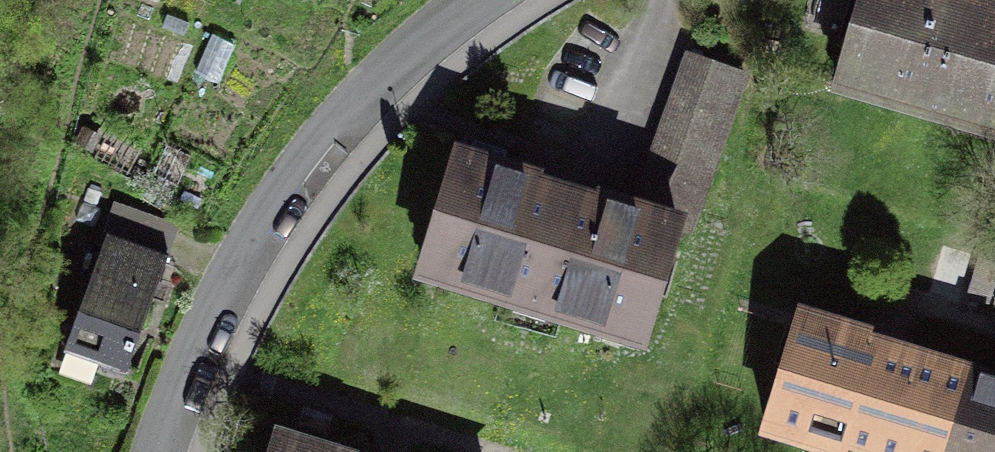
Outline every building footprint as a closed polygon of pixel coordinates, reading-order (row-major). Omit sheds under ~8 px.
[(989,8),(989,6),(978,2),(970,0),(967,0),(966,2),(959,0),(862,0),(838,84),(959,119),(962,110),(994,119),(994,10),(989,8)] [(211,38),(191,82),(213,93),(234,48),(211,38)] [(689,56),(661,133),(634,210),(675,225),(689,230),(745,76),(689,56)] [(94,128),(80,156),(108,169),(121,141),(94,128)] [(162,149),(148,183),(180,195),(193,161),(162,149)] [(460,156),(424,271),(641,338),(675,225),(634,210),(600,199),(599,204),(578,198),(579,195),(567,191),(556,188),(555,191),(534,184),(536,179),(460,156)] [(109,234),(67,349),(126,370),(139,335),(168,255),(109,234)] [(972,373),(902,352),(903,349),(892,346),(881,342),(880,345),(866,341),(868,336),(803,316),(769,427),(842,449),(845,438),(891,451),(947,451),(972,373)] [(972,373),(947,451),(994,451),(994,380),(972,373)] [(277,437),(272,451),(324,451),(277,437)]
